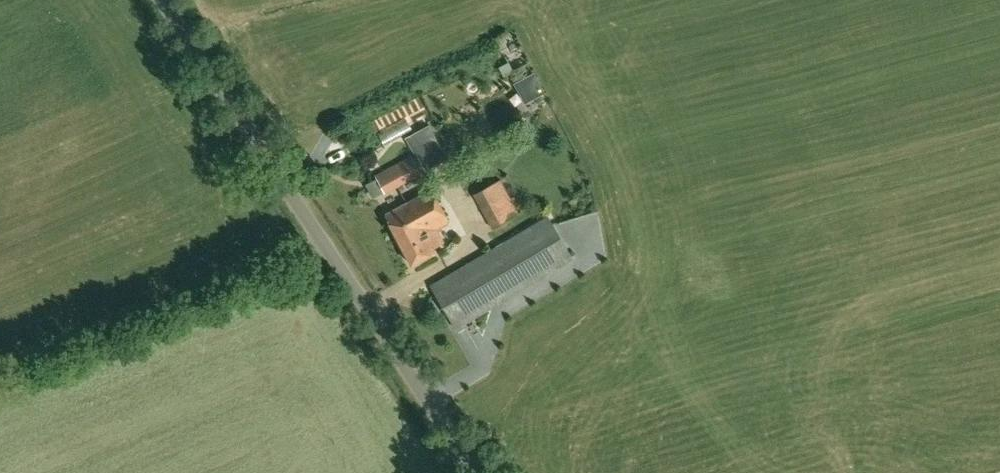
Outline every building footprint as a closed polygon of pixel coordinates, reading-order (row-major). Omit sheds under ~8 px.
[(374,155),(509,81),(503,71),(514,65),(508,53),(498,58),(492,47),(356,121),(374,155)] [(491,113),(446,130),(459,164),(504,147),(491,113)] [(386,195),(428,172),(437,167),(426,148),(417,153),(376,174),(386,195)] [(502,181),(475,194),(493,228),(519,213),(502,181)] [(450,221),(443,208),(432,189),(386,215),(413,264),(436,252),(434,248),(445,242),(438,228),(450,221)] [(574,205),(562,207),(565,227),(577,225),(574,205)] [(457,329),(574,260),(549,217),(432,286),(457,329)]
